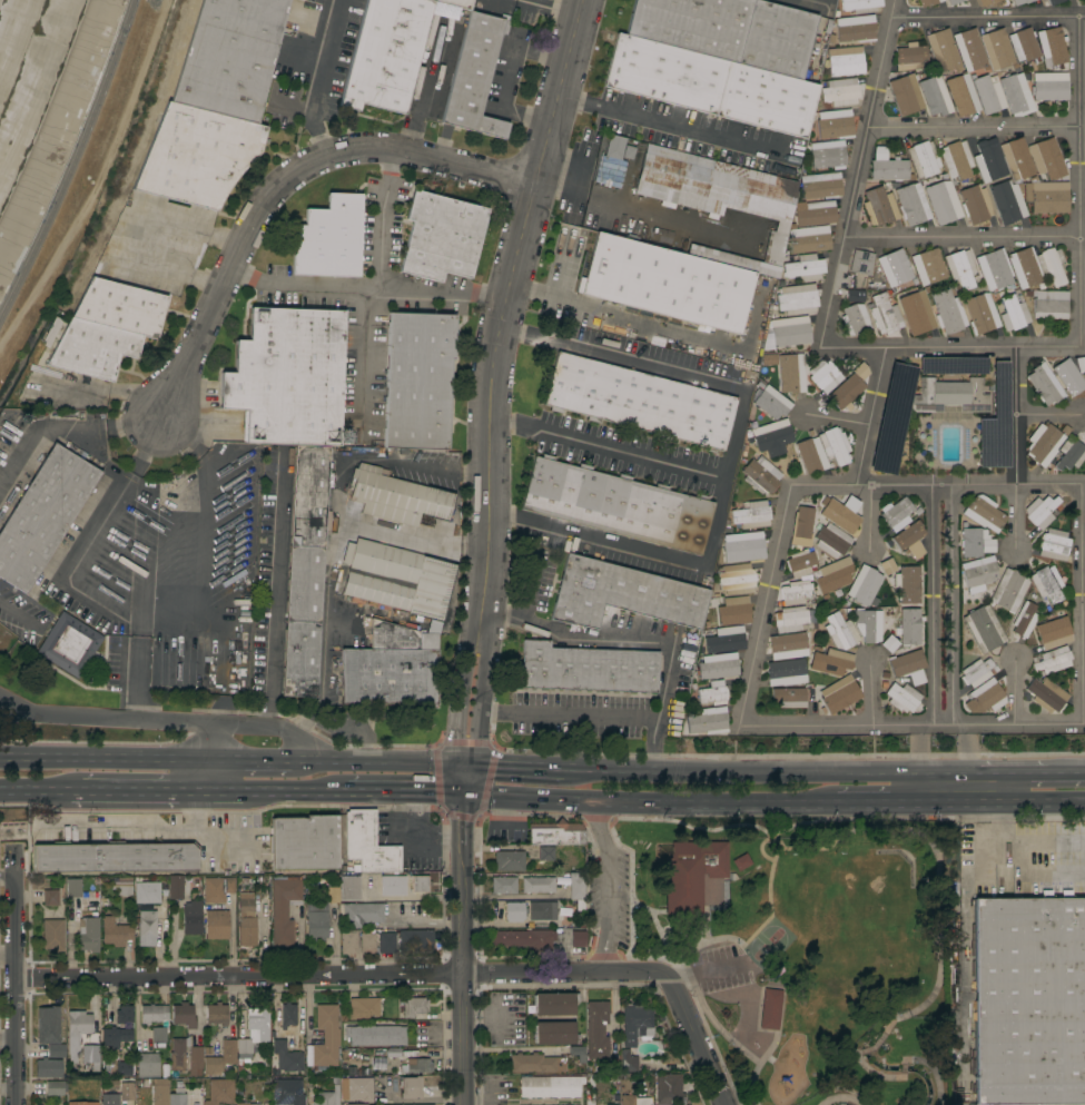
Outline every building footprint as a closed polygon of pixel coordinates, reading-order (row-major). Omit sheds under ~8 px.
[(170,101),(201,0),(289,0),(257,124),(170,101)] [(338,106),(366,0),(430,0),(434,1),(404,115),(361,102),(358,111),(338,106)] [(434,1),(430,0),(471,0),(468,10),(434,1)] [(625,34),(634,0),(761,0),(818,14),(801,80),(625,34)] [(842,10),(841,0),(882,0),(882,6),(876,7),(876,12),(854,14),(854,9),(850,10),(850,11),(844,11),(844,10),(842,10)] [(509,124),(504,139),(441,122),(470,10),(504,20),(479,116),(509,124)] [(835,19),(874,14),(875,30),(874,30),(875,40),(857,42),(857,40),(838,42),(835,19)] [(1052,66),(1049,57),(1043,59),(1036,31),(1059,26),(1062,37),(1066,36),(1067,40),(1063,41),(1068,61),(1052,66)] [(987,65),(965,72),(953,34),(975,27),(987,65)] [(1015,62),(992,71),(979,36),(1003,27),(1015,62)] [(1030,32),(1033,31),(1035,37),(1033,37),(1042,61),(1035,63),(1034,58),(1025,61),(1024,59),(1017,61),(1007,36),(1014,33),(1014,32),(1029,27),(1030,32)] [(960,66),(938,73),(925,36),(947,28),(960,66)] [(818,85),(805,138),(603,87),(617,32),(625,34),(801,80),(818,85)] [(895,57),(896,57),(895,49),(906,48),(906,42),(916,41),(916,47),(926,46),(927,61),(921,62),(923,69),(896,71),(895,57)] [(828,53),(827,53),(827,49),(828,49),(827,43),(836,42),(836,48),(861,46),(865,72),(829,76),(828,53)] [(905,73),(905,75),(911,71),(925,107),(918,109),(918,110),(910,114),(909,111),(905,114),(905,111),(902,111),(901,107),(902,107),(892,78),(905,73)] [(998,79),(1014,73),(1015,75),(1022,72),(1035,110),(1019,116),(1013,116),(998,79)] [(918,79),(933,73),(938,88),(944,86),(951,107),(946,109),(946,111),(938,115),(937,112),(931,115),(918,79)] [(1036,93),(1032,95),(1032,80),(1037,80),(1037,73),(1064,73),(1064,80),(1066,80),(1067,93),(1063,93),(1063,100),(1036,100),(1036,93)] [(971,109),(973,111),(966,115),(964,110),(958,112),(953,97),(958,95),(951,78),(959,75),(965,89),(971,87),(979,107),(971,109)] [(992,86),(998,83),(1006,106),(1000,109),(998,110),(998,111),(988,115),(987,112),(984,114),(978,99),(982,98),(975,79),(988,75),(992,86)] [(831,101),(822,102),(820,88),(828,87),(827,80),(856,77),(857,83),(858,85),(859,85),(861,98),(856,98),(857,103),(832,107),(831,101)] [(266,127),(259,152),(248,162),(237,177),(228,188),(216,211),(131,189),(167,101),(266,127)] [(817,120),(818,119),(818,111),(850,108),(854,137),(837,138),(837,137),(818,138),(817,120)] [(610,134),(625,138),(620,160),(604,156),(610,134)] [(975,145),(988,139),(988,140),(994,138),(1004,164),(997,166),(1000,175),(988,180),(984,169),(978,171),(969,147),(975,145)] [(1007,145),(1008,144),(1008,142),(1018,138),(1018,140),(1019,139),(1020,141),(1023,140),(1028,152),(1025,154),(1029,166),(1010,174),(1002,147),(1007,145)] [(1063,164),(1057,166),(1061,175),(1048,179),(1044,169),(1037,172),(1028,147),(1035,144),(1047,139),(1048,140),(1054,138),(1063,164)] [(809,142),(844,139),(846,165),(844,165),(844,168),(832,170),(832,166),(812,168),(809,142)] [(911,147),(911,146),(927,140),(927,142),(931,140),(941,166),(936,168),(938,172),(924,178),(923,176),(917,178),(906,149),(911,147)] [(946,146),(945,145),(958,140),(958,142),(964,140),(974,166),(968,168),(971,176),(958,180),(956,176),(954,177),(955,180),(949,181),(938,149),(946,146)] [(799,182),(789,219),(780,217),(779,221),(759,216),(760,213),(724,203),(721,216),(633,194),(647,144),(799,182)] [(871,160),(874,160),(874,147),(887,147),(886,160),(894,160),(894,156),(898,156),(898,160),(908,160),(908,179),(900,179),(900,181),(892,180),(892,179),(870,178),(871,160)] [(603,171),(631,177),(630,182),(602,177),(603,171)] [(837,195),(837,198),(823,199),(823,197),(802,199),(800,176),(839,171),(841,195),(837,195)] [(931,218),(907,226),(905,219),(902,220),(898,207),(899,206),(894,190),(911,184),(913,184),(918,181),(931,218)] [(963,217),(956,219),(956,220),(955,221),(955,223),(943,227),(943,226),(940,226),(939,221),(938,221),(936,216),(934,217),(926,195),(929,194),(929,193),(928,194),(926,188),(927,188),(926,187),(941,181),(943,185),(950,182),(963,217)] [(1020,217),(1022,219),(1009,225),(1008,221),(1003,224),(997,210),(1003,208),(995,188),(1015,181),(1027,215),(1020,217)] [(1067,181),(1068,213),(1032,213),(1030,182),(1067,181)] [(977,184),(979,189),(984,187),(994,215),(988,217),(988,218),(970,226),(967,216),(965,217),(960,204),(963,203),(958,191),(977,184)] [(862,203),(867,201),(864,191),(881,186),(885,195),(891,193),(900,218),(885,224),(885,221),(882,223),(882,224),(876,226),(876,225),(870,225),(862,203)] [(487,209),(470,278),(443,272),(441,283),(400,272),(413,220),(405,218),(413,189),(487,209)] [(358,277),(292,275),(294,225),(305,225),(305,209),(327,209),(327,193),(361,194),(358,277)] [(797,227),(795,210),(806,209),(805,204),(834,200),(836,223),(797,227)] [(788,229),(828,225),(830,249),(790,254),(788,229)] [(756,273),(739,335),(575,293),(580,277),(584,278),(596,231),(756,273)] [(1030,246),(1034,256),(1039,254),(1039,253),(1053,247),(1054,250),(1059,248),(1065,262),(1058,264),(1066,283),(1053,287),(1048,274),(1042,276),(1044,280),(1019,290),(1007,255),(1030,246)] [(934,248),(936,247),(947,277),(921,287),(910,256),(934,248)] [(1013,276),(1010,276),(1013,283),(995,289),(994,288),(988,290),(975,257),(1002,247),(1013,276)] [(915,274),(910,276),(913,283),(906,285),(908,289),(901,292),(900,288),(898,289),(896,285),(889,288),(876,258),(899,248),(904,248),(915,274)] [(854,249),(874,254),(869,275),(849,272),(854,249)] [(961,250),(963,251),(968,249),(976,272),(970,274),(975,287),(961,292),(957,280),(951,283),(943,257),(961,250)] [(783,264),(798,262),(798,255),(815,253),(816,259),(822,259),(825,273),(819,273),(820,279),(799,282),(799,275),(785,277),(783,264)] [(752,272),(776,279),(779,267),(744,257),(743,259),(754,262),(752,272)] [(167,296),(156,339),(142,335),(137,358),(119,354),(112,382),(46,364),(91,276),(167,296)] [(776,295),(781,294),(780,287),(813,283),(815,289),(816,289),(818,306),(815,306),(815,312),(786,315),(786,310),(778,310),(776,295)] [(948,288),(953,298),(957,296),(967,325),(963,327),(963,328),(945,335),(943,327),(939,328),(934,315),(937,314),(930,295),(948,288)] [(1067,292),(1067,319),(1033,318),(1034,298),(1035,298),(1036,296),(1025,296),(1026,290),(1032,290),(1067,292)] [(875,307),(870,296),(884,292),(889,306),(896,304),(904,326),(897,328),(898,329),(885,335),(884,333),(879,334),(876,327),(875,327),(872,322),(875,322),(872,318),(871,318),(869,312),(870,312),(869,308),(875,307)] [(974,336),(968,322),(970,322),(963,300),(988,292),(1000,326),(974,336)] [(1013,293),(1017,304),(1019,303),(1017,296),(1020,294),(1032,322),(1024,324),(1025,326),(1013,330),(1012,328),(1005,332),(999,315),(1005,313),(999,298),(1013,293)] [(906,308),(905,304),(906,303),(905,299),(917,294),(920,303),(926,300),(936,326),(927,329),(927,330),(918,334),(918,333),(917,334),(916,330),(910,333),(902,309),(906,308)] [(840,317),(845,315),(841,308),(861,300),(871,327),(852,335),(848,335),(840,317)] [(338,445),(245,442),(246,408),(219,408),(220,372),(235,373),(236,339),(249,341),(250,307),(344,310),(338,445)] [(454,315),(453,359),(450,359),(446,450),(383,447),(388,313),(454,315)] [(772,326),(782,325),(781,318),(808,315),(810,335),(808,335),(809,342),(785,345),(785,338),(782,339),(782,341),(778,342),(777,339),(775,341),(772,326)] [(723,451),(717,450),(716,453),(703,451),(703,446),(677,438),(675,443),(663,440),(664,435),(640,430),(639,433),(625,430),(627,426),(600,420),(600,423),(586,420),(588,415),(563,410),(562,414),(549,411),(550,406),(543,404),(558,352),(737,398),(723,451)] [(790,393),(789,392),(780,392),(778,355),(803,354),(806,392),(790,393)] [(1081,366),(1084,372),(1084,377),(1084,378),(1084,380),(1084,382),(1084,383),(1084,385),(1074,393),(1072,389),(1067,393),(1051,368),(1055,365),(1066,357),(1068,361),(1074,357),(1079,366),(1081,366)] [(976,374),(976,366),(969,366),(969,359),(918,358),(918,373),(976,374)] [(827,362),(828,361),(844,377),(825,394),(820,388),(819,389),(808,377),(811,375),(808,371),(820,361),(827,362)] [(849,402),(854,407),(848,412),(844,406),(839,411),(826,396),(854,372),(852,371),(861,362),(867,367),(869,374),(861,382),(866,386),(849,402)] [(1066,395),(1054,404),(1053,402),(1046,406),(1025,376),(1033,372),(1032,369),(1038,364),(1043,372),(1047,368),(1066,395)] [(967,383),(967,377),(982,377),(982,394),(989,394),(989,412),(958,412),(959,405),(941,405),(941,413),(910,413),(910,395),(919,395),(919,377),(934,377),(934,382),(967,383)] [(792,404),(783,415),(780,413),(776,420),(753,402),(767,384),(792,404)] [(753,435),(761,433),(760,427),(782,421),(783,426),(789,425),(793,441),(789,442),(790,448),(765,456),(762,450),(758,451),(753,435)] [(1064,436),(1039,421),(1027,440),(1032,443),(1024,455),(1044,468),(1064,436)] [(836,428),(838,427),(840,433),(842,432),(850,451),(846,453),(847,455),(849,454),(850,458),(849,460),(850,462),(837,466),(832,455),(831,455),(832,458),(828,460),(828,457),(827,457),(827,456),(826,456),(817,435),(822,433),(822,432),(835,426),(836,428)] [(795,444),(810,437),(810,440),(818,436),(829,467),(815,473),(813,471),(806,474),(795,444)] [(1083,450),(1084,452),(1084,457),(1076,468),(1072,465),(1068,470),(1063,465),(1059,471),(1054,466),(1063,454),(1058,450),(1068,436),(1074,440),(1075,438),(1084,447),(1083,450)] [(24,593),(0,578),(0,529),(53,443),(100,472),(24,593)] [(316,698),(282,695),(295,445),(329,447),(316,698)] [(521,509),(534,456),(541,457),(542,454),(554,457),(553,461),(578,467),(579,463),(592,466),(591,471),(618,477),(619,473),(632,477),(631,481),(655,487),(657,483),(669,486),(668,491),(694,497),(696,493),(709,497),(708,501),(713,503),(700,555),(521,509)] [(767,493),(763,496),(743,478),(746,475),(740,472),(752,458),(756,461),(760,455),(782,474),(778,481),(779,482),(778,484),(779,485),(772,493),(770,492),(768,494),(767,493)] [(447,522),(420,514),(416,527),(361,513),(363,503),(349,500),(352,490),(348,489),(354,467),(357,468),(359,462),(381,467),(381,470),(385,471),(384,476),(454,494),(447,522)] [(996,504),(994,509),(1007,516),(996,533),(994,532),(993,534),(988,531),(989,529),(977,521),(976,523),(961,514),(969,501),(970,502),(975,495),(977,494),(979,494),(982,494),(996,504)] [(1036,496),(1040,501),(1046,495),(1051,500),(1055,495),(1061,501),(1049,513),(1054,517),(1040,531),(1036,525),(1035,526),(1025,516),(1026,515),(1025,509),(1036,496)] [(857,509),(854,514),(860,517),(852,529),(851,527),(848,533),(828,520),(831,514),(820,507),(828,496),(831,499),(838,496),(857,509)] [(915,509),(907,515),(910,521),(894,533),(889,527),(879,515),(882,512),(879,509),(888,502),(891,506),(905,496),(915,509)] [(771,520),(768,520),(769,526),(741,529),(741,523),(732,524),(730,510),(743,509),(742,502),(766,500),(767,506),(769,505),(771,520)] [(795,512),(797,512),(798,505),(813,509),(810,533),(812,534),(810,547),(800,546),(800,551),(795,550),(795,545),(789,544),(795,512)] [(921,526),(920,527),(925,533),(917,540),(925,553),(915,560),(906,547),(900,551),(890,539),(902,530),(901,527),(906,524),(907,526),(917,520),(921,526)] [(849,545),(849,546),(844,555),(842,555),(841,555),(838,554),(836,559),(815,545),(818,540),(813,536),(818,531),(813,529),(817,523),(825,527),(828,523),(852,540),(849,545)] [(1038,555),(1039,549),(1039,547),(1038,546),(1039,542),(1040,542),(1042,540),(1040,540),(1042,534),(1043,534),(1043,533),(1045,534),(1047,527),(1067,532),(1065,539),(1071,540),(1067,555),(1066,555),(1065,562),(1038,555)] [(980,529),(986,529),(986,535),(988,535),(989,539),(995,539),(995,552),(980,553),(982,558),(961,558),(961,529),(980,529)] [(763,554),(759,554),(760,559),(726,563),(723,542),(734,541),(734,539),(729,539),(729,534),(761,531),(763,554)] [(423,555),(422,555),(456,565),(442,622),(407,613),(407,611),(342,593),(349,564),(342,562),(347,542),(355,544),(356,537),(423,555)] [(817,563),(809,566),(811,572),(793,579),(791,572),(790,573),(786,560),(790,558),(789,555),(802,551),(803,554),(812,551),(817,563)] [(699,630),(603,605),(596,630),(550,620),(566,553),(710,590),(699,630)] [(996,570),(995,571),(997,578),(994,579),(994,581),(983,583),(984,590),(968,594),(960,564),(993,555),(996,570)] [(835,591),(832,585),(821,590),(816,578),(825,574),(822,568),(842,559),(845,565),(847,564),(852,576),(848,579),(850,581),(849,584),(835,591)] [(886,579),(880,566),(891,560),(898,572),(886,579)] [(754,573),(756,581),(754,586),(752,586),(753,593),(726,596),(724,590),(720,590),(720,584),(719,584),(717,573),(723,572),(722,571),(717,572),(717,568),(722,566),(749,562),(750,569),(752,569),(754,573)] [(1029,576),(1035,573),(1034,572),(1045,565),(1047,569),(1053,565),(1064,586),(1058,590),(1064,599),(1057,602),(1057,601),(1051,604),(1046,595),(1040,598),(1029,576)] [(919,603),(899,603),(899,566),(919,566),(919,603)] [(872,601),(869,599),(868,601),(869,601),(867,605),(866,606),(864,605),(862,606),(858,604),(859,603),(845,595),(859,568),(880,579),(882,583),(872,601)] [(1014,613),(1013,614),(1007,611),(1007,610),(988,601),(1005,568),(1012,571),(1012,569),(1024,575),(1024,576),(1028,579),(1028,581),(1029,582),(1014,613)] [(808,583),(811,583),(812,596),(803,598),(805,603),(783,606),(782,601),(781,601),(780,586),(788,585),(788,582),(808,580),(808,583)] [(747,615),(746,615),(747,622),(717,625),(716,619),(713,620),(711,606),(729,604),(729,601),(737,601),(737,603),(744,602),(747,615)] [(1026,639),(1020,635),(1019,637),(1012,632),(1015,627),(1012,624),(1024,601),(1027,602),(1028,601),(1036,605),(1033,613),(1038,615),(1026,639)] [(1006,640),(999,644),(1000,645),(988,651),(987,651),(980,654),(961,618),(967,615),(966,613),(982,605),(982,606),(987,604),(1006,640)] [(805,610),(807,609),(809,623),(800,624),(801,631),(777,633),(776,627),(775,627),(773,620),(775,620),(773,613),(781,612),(780,609),(805,605),(805,610)] [(874,643),(862,643),(862,637),(860,637),(855,625),(855,623),(854,623),(854,610),(855,610),(855,608),(862,608),(862,610),(881,611),(880,640),(874,643)] [(908,644),(908,647),(901,647),(901,644),(900,644),(900,634),(895,634),(895,628),(900,628),(900,609),(919,609),(919,616),(924,616),(924,621),(919,621),(919,644),(908,644)] [(36,652),(61,610),(103,637),(78,679),(36,652)] [(823,627),(829,624),(825,618),(837,611),(844,622),(849,619),(860,640),(854,642),(855,643),(852,644),(854,645),(845,650),(842,650),(841,649),(836,648),(823,627)] [(377,620),(378,616),(392,620),(391,623),(404,628),(404,624),(418,629),(417,631),(418,631),(418,633),(437,633),(436,704),(341,703),(342,649),(371,649),(371,618),(377,620)] [(1040,652),(1033,630),(1037,628),(1037,627),(1045,623),(1046,625),(1062,620),(1069,642),(1040,652)] [(744,649),(718,652),(717,649),(704,650),(703,637),(711,635),(711,629),(741,625),(744,649)] [(771,660),(769,637),(805,632),(808,655),(771,660)] [(899,643),(890,653),(880,644),(889,634),(899,643)] [(516,687),(517,663),(522,663),(523,640),(549,641),(549,648),(659,651),(657,692),(516,687)] [(1042,675),(1039,671),(1043,670),(1042,669),(1034,672),(1032,664),(1042,660),(1039,654),(1065,645),(1067,651),(1068,651),(1072,659),(1069,660),(1071,665),(1042,675)] [(926,667),(921,669),(925,682),(913,687),(908,674),(902,677),(901,675),(894,678),(887,658),(894,657),(894,658),(920,649),(926,667)] [(848,669),(847,669),(847,671),(845,671),(844,674),(808,665),(809,660),(808,659),(809,655),(810,655),(811,652),(830,657),(831,650),(848,653),(846,660),(850,661),(848,669)] [(738,675),(699,680),(699,675),(696,675),(696,671),(698,670),(698,663),(702,662),(702,655),(736,652),(738,675)] [(807,682),(781,687),(781,684),(768,687),(766,671),(769,671),(768,663),(803,658),(807,682)] [(973,689),(968,683),(966,685),(960,678),(964,675),(960,671),(978,659),(982,663),(988,658),(994,665),(988,670),(992,675),(973,689)] [(855,687),(857,692),(848,698),(835,707),(835,706),(828,709),(826,704),(823,706),(820,698),(831,691),(828,685),(846,674),(849,680),(850,680),(855,687)] [(1006,702),(993,712),(988,707),(982,712),(971,699),(969,700),(966,695),(992,677),(1005,695),(1006,702)] [(1064,702),(1065,703),(1058,713),(1057,711),(1056,712),(1052,710),(1049,713),(1032,700),(1034,697),(1033,694),(1032,697),(1028,693),(1029,692),(1025,689),(1033,678),(1040,683),(1042,682),(1040,681),(1043,677),(1045,678),(1045,677),(1069,695),(1064,702)] [(724,688),(727,689),(728,697),(727,697),(727,700),(724,700),(726,704),(712,706),(711,702),(699,703),(698,690),(710,688),(709,681),(722,680),(723,687),(724,687),(724,688)] [(918,701),(919,702),(911,713),(907,710),(905,713),(900,710),(899,711),(887,702),(890,698),(885,693),(892,682),(900,689),(905,683),(923,695),(918,701)] [(806,708),(779,708),(779,702),(772,702),(771,689),(805,688),(806,708)] [(727,720),(726,720),(727,732),(706,734),(704,731),(688,733),(685,717),(700,716),(699,709),(724,706),(727,720)] [(375,846),(400,846),(400,871),(359,872),(359,868),(345,868),(345,872),(338,872),(338,867),(345,867),(345,812),(347,811),(347,809),(375,809),(375,846)] [(270,852),(268,852),(268,836),(272,836),(270,818),(307,818),(307,815),(337,815),(337,869),(270,869),(270,852)] [(560,818),(565,823),(581,823),(583,830),(584,830),(584,845),(529,845),(529,823),(553,823),(560,818)] [(193,841),(199,848),(197,850),(198,870),(33,872),(33,845),(52,845),(52,841),(69,841),(69,845),(107,845),(107,841),(124,841),(124,843),(190,843),(193,841)] [(728,878),(707,878),(707,875),(701,875),(701,914),(664,914),(664,854),(671,854),(671,841),(728,841),(728,878)] [(553,861),(537,861),(537,846),(554,846),(553,861)] [(495,867),(494,867),(494,851),(523,851),(523,870),(495,870),(495,867)] [(752,864),(738,871),(731,860),(746,852),(752,864)] [(569,872),(578,872),(579,877),(584,877),(584,899),(570,899),(569,872)] [(169,899),(169,876),(183,876),(183,899),(169,899)] [(272,876),(304,876),(304,879),(302,879),(302,901),(287,901),(287,919),(293,919),(293,945),(272,945),(272,876)] [(339,900),(339,876),(359,876),(359,900),(339,900)] [(381,876),(405,876),(405,895),(381,895),(381,876)] [(412,891),(412,876),(427,876),(427,881),(431,881),(431,886),(427,886),(427,891),(412,891)] [(204,877),(234,877),(234,894),(225,894),(225,902),(204,902),(204,877)] [(515,877),(516,894),(492,894),(491,877),(515,877)] [(554,892),(522,892),(522,878),(554,877),(554,892)] [(67,897),(67,879),(80,878),(81,897),(67,897)] [(131,895),(117,895),(117,889),(110,889),(110,881),(131,881),(131,895)] [(160,881),(160,902),(152,902),(152,910),(137,910),(137,904),(135,904),(134,882),(160,881)] [(327,902),(327,938),(325,938),(324,943),(309,943),(309,938),(307,938),(307,901),(326,901),(326,887),(338,887),(338,902),(327,902)] [(42,890),(58,890),(58,906),(42,906),(42,890)] [(239,914),(238,894),(254,892),(254,914),(239,914)] [(974,899),(1084,898),(1084,1104),(976,1104),(974,899)] [(183,935),(183,905),(190,905),(190,900),(200,900),(200,935),(183,935)] [(510,902),(510,901),(514,900),(515,902),(523,902),(524,908),(527,908),(527,912),(523,914),(524,919),(521,919),(521,921),(506,923),(506,920),(505,920),(505,902),(510,902)] [(383,902),(383,923),(362,923),(362,927),(344,928),(344,916),(342,916),(342,923),(338,923),(338,907),(338,904),(383,902)] [(556,920),(529,920),(529,902),(556,902),(556,920)] [(155,946),(138,946),(138,910),(156,910),(155,946)] [(228,939),(205,939),(205,910),(228,910),(228,939)] [(132,925),(132,940),(125,940),(125,947),(112,947),(112,944),(102,944),(102,916),(115,916),(115,925),(132,925)] [(89,953),(89,950),(78,950),(79,934),(83,934),(83,927),(78,927),(78,919),(83,919),(83,917),(99,917),(98,953),(89,953)] [(256,946),(239,946),(238,917),(256,917),(256,946)] [(62,919),(63,951),(52,951),(51,948),(42,948),(42,919),(62,919)] [(395,954),(378,954),(378,943),(376,943),(376,929),(386,929),(386,933),(395,933),(395,954)] [(433,929),(433,943),(432,943),(432,950),(412,950),(412,953),(400,954),(398,930),(433,929)] [(341,930),(356,930),(356,954),(341,954),(341,930)] [(551,931),(555,931),(555,940),(551,940),(551,951),(527,951),(527,946),(491,946),(491,931),(527,931),(527,930),(551,930),(551,931)] [(585,947),(571,947),(571,931),(585,931),(585,947)] [(375,954),(359,954),(359,933),(375,933),(375,954)] [(782,990),(778,1030),(759,1028),(763,988),(782,990)] [(534,1016),(533,993),(579,993),(579,1004),(574,1004),(574,1015),(534,1016)] [(378,1015),(369,1015),(369,1018),(349,1019),(349,998),(378,997),(378,1015)] [(424,999),(427,999),(427,1012),(424,1012),(424,1014),(413,1014),(413,1018),(403,1018),(403,998),(424,997),(424,999)] [(193,1017),(196,1017),(196,1029),(186,1029),(186,1024),(171,1024),(171,1005),(180,1005),(180,1002),(187,1002),(187,1005),(193,1005),(193,1017)] [(227,1024),(226,1024),(226,1026),(221,1026),(220,1024),(215,1024),(215,1025),(210,1025),(210,1024),(206,1024),(206,1005),(216,1005),(216,1002),(220,1002),(220,1005),(227,1005),(227,1024)] [(282,1005),(285,1005),(285,1002),(289,1002),(289,1004),(296,1004),(296,1025),(287,1025),(287,1026),(286,1026),(286,1030),(282,1030),(282,1005)] [(609,1002),(609,1010),(610,1010),(610,1014),(608,1014),(608,1024),(604,1024),(604,1036),(609,1036),(609,1047),(610,1047),(610,1050),(609,1050),(609,1059),(588,1059),(586,1002),(609,1002)] [(120,1043),(120,1045),(118,1045),(118,1049),(111,1049),(111,1045),(101,1045),(101,1028),(110,1028),(110,1026),(115,1026),(115,1028),(116,1028),(116,1009),(119,1009),(119,1005),(124,1005),(124,1003),(128,1003),(128,1006),(132,1006),(132,1012),(134,1012),(134,1016),(132,1016),(132,1043),(120,1043)] [(168,1020),(161,1020),(161,1022),(149,1022),(150,1025),(140,1025),(140,1006),(149,1005),(149,1004),(152,1004),(152,1005),(168,1005),(168,1020)] [(337,1028),(339,1028),(339,1046),(337,1046),(337,1065),(323,1065),(323,1072),(313,1072),(313,1066),(312,1066),(312,1045),(323,1045),(323,1030),(316,1030),(316,1004),(337,1004),(337,1028)] [(623,1004),(633,1005),(640,1005),(640,1008),(653,1008),(653,1036),(635,1036),(635,1048),(623,1048),(623,1004)] [(38,1006),(59,1006),(59,1044),(37,1044),(38,1006)] [(268,1042),(254,1042),(254,1045),(251,1045),(251,1054),(251,1058),(238,1058),(238,1054),(237,1054),(237,1038),(248,1038),(248,1029),(247,1029),(247,1008),(259,1008),(259,1009),(268,1009),(268,1042)] [(92,1033),(79,1034),(79,1042),(69,1043),(69,1033),(68,1033),(67,1012),(83,1010),(85,1015),(91,1014),(92,1033)] [(534,1044),(534,1022),(574,1022),(574,1044),(534,1044)] [(349,1045),(349,1027),(356,1027),(356,1026),(373,1025),(373,1026),(406,1026),(406,1045),(349,1045)] [(166,1042),(151,1042),(151,1027),(166,1027),(166,1042)] [(189,1046),(185,1046),(185,1071),(169,1071),(170,1052),(171,1052),(171,1038),(185,1038),(185,1035),(191,1035),(191,1045),(201,1045),(201,1046),(203,1046),(203,1076),(189,1076),(189,1046)] [(236,1064),(225,1064),(225,1067),(223,1067),(223,1072),(219,1072),(219,1075),(204,1075),(204,1057),(221,1057),(221,1037),(225,1037),(225,1039),(236,1039),(236,1064)] [(303,1071),(283,1072),(283,1069),(277,1069),(277,1054),(273,1054),(273,1039),(286,1039),(286,1053),(292,1053),(292,1052),(300,1050),(300,1053),(303,1053),(303,1071)] [(99,1071),(91,1071),(91,1063),(81,1063),(82,1045),(99,1045),(99,1071)] [(400,1057),(381,1057),(381,1052),(386,1052),(386,1048),(401,1048),(400,1057)] [(638,1072),(620,1072),(620,1049),(629,1049),(629,1057),(638,1057),(638,1072)] [(510,1073),(510,1055),(516,1055),(516,1053),(521,1053),(521,1055),(531,1055),(531,1052),(536,1052),(536,1054),(542,1054),(542,1057),(565,1057),(565,1072),(510,1073)] [(138,1077),(137,1053),(141,1053),(141,1054),(159,1053),(159,1077),(138,1077)] [(36,1077),(36,1059),(41,1059),(41,1057),(46,1057),(46,1059),(61,1059),(61,1077),(36,1077)] [(406,1073),(406,1058),(428,1058),(428,1062),(432,1062),(432,1071),(428,1071),(428,1073),(406,1073)] [(134,1078),(118,1077),(118,1064),(121,1064),(121,1062),(125,1062),(125,1064),(134,1064),(134,1078)] [(669,1103),(669,1104),(657,1104),(657,1074),(681,1074),(681,1093),(684,1093),(684,1103),(669,1103)] [(421,1098),(400,1098),(400,1093),(401,1093),(401,1078),(414,1077),(414,1076),(421,1076),(421,1098)] [(584,1084),(580,1085),(580,1097),(520,1098),(520,1077),(584,1076),(584,1084)] [(338,1077),(338,1104),(312,1104),(312,1101),(316,1101),(316,1092),(333,1092),(333,1084),(332,1084),(332,1077),(338,1077)] [(372,1102),(361,1102),(361,1099),(342,1099),(341,1078),(372,1077),(372,1102)] [(168,1078),(168,1104),(152,1104),(152,1078),(168,1078)] [(218,1104),(203,1104),(203,1101),(209,1101),(208,1079),(234,1079),(234,1104),(218,1104)] [(305,1094),(305,1104),(273,1104),(273,1079),(302,1079),(302,1094),(305,1094)] [(67,1092),(62,1092),(63,1095),(46,1096),(46,1082),(67,1081),(67,1092)] [(120,1083),(134,1082),(134,1099),(132,1099),(132,1102),(121,1102),(121,1101),(120,1101),(120,1083)] [(186,1094),(186,1104),(169,1104),(169,1094),(175,1094),(175,1087),(184,1087),(184,1094),(186,1094)] [(119,1094),(119,1104),(102,1104),(102,1094),(119,1094)] [(651,1096),(651,1104),(621,1104),(621,1095),(634,1095),(634,1097),(651,1096)]
